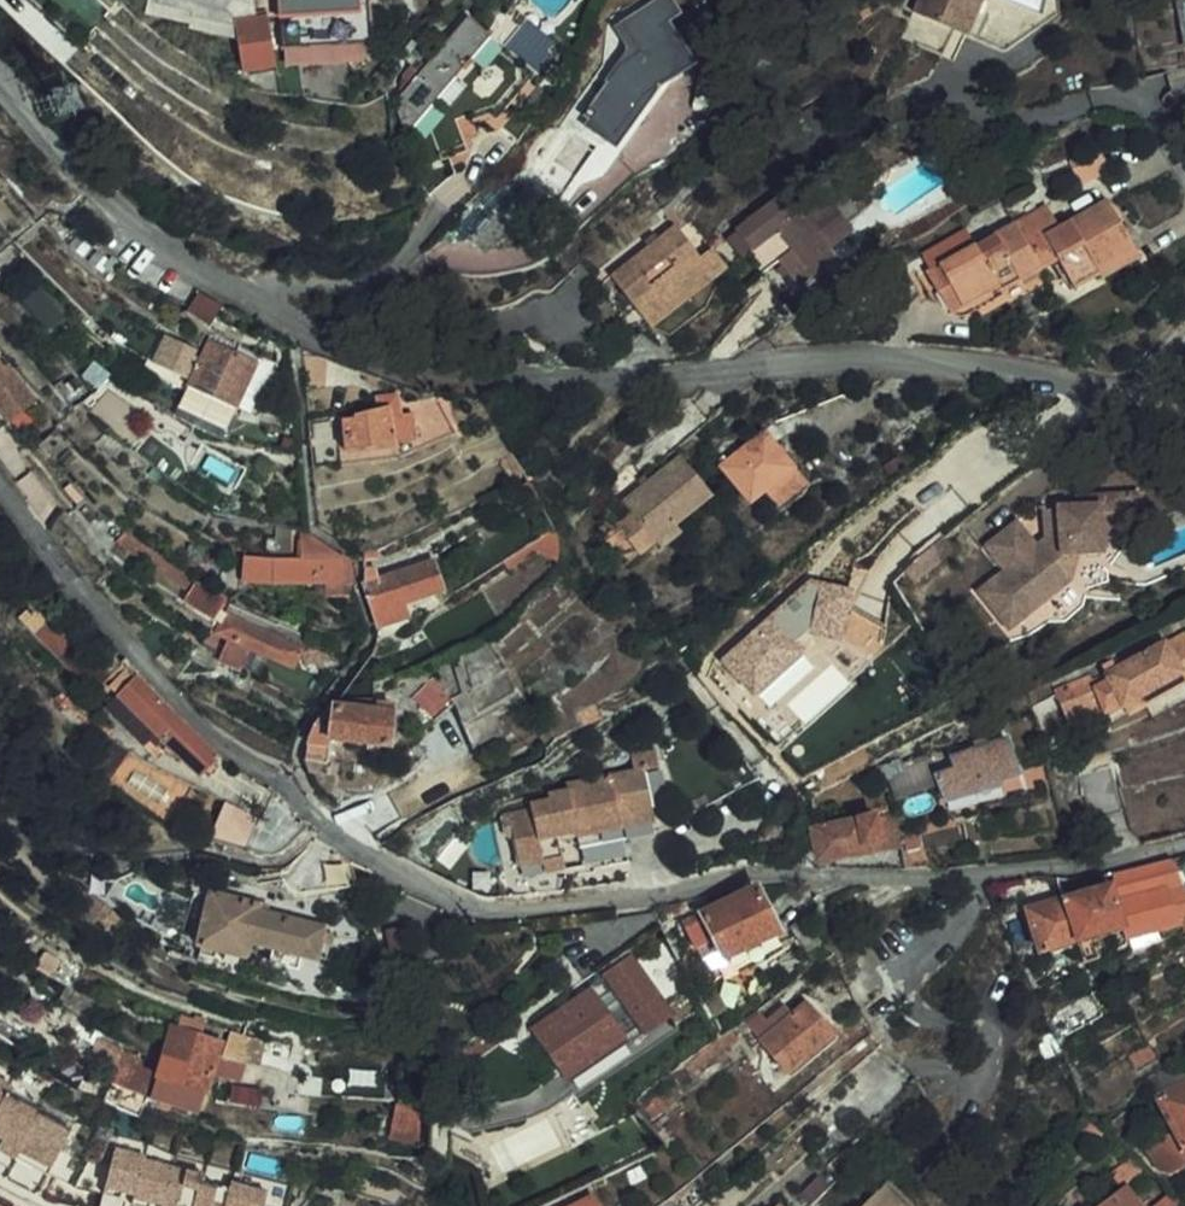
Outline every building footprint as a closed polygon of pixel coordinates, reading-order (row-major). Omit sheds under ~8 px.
[(642,118),(650,108),(643,96),(676,73),(673,67),(690,56),(667,20),(680,11),(672,0),(648,0),(618,20),(640,50),(619,64),(624,71),(608,76),(573,128),(598,145),(579,173),(588,180),(594,179),(601,175),(642,118)] [(899,35),(939,55),(951,30),(960,35),(961,32),(1005,50),(1062,14),(1061,0),(916,0),(899,35)] [(1120,0),(1104,0),(1108,12),(1123,7),(1120,0)] [(253,13),(254,18),(268,16),(267,10),(253,13)] [(372,45),(371,11),(302,14),(303,48),(372,45)] [(241,73),(275,68),(268,16),(254,18),(234,21),(241,73)] [(396,114),(407,137),(436,103),(454,82),(462,72),(466,75),(475,64),(472,61),(493,38),(470,18),(421,75),(411,67),(402,77),(401,97),(395,103),(401,109),(396,114)] [(427,54),(411,40),(403,48),(419,63),(427,54)] [(447,113),(465,91),(454,82),(436,103),(447,113)] [(1058,260),(1073,289),(1100,274),(1096,265),(1135,244),(1114,205),(1130,197),(1114,168),(1097,176),(1110,199),(1061,226),(1049,203),(1014,221),(1006,206),(907,259),(926,293),(931,299),(937,304),(943,309),(949,312),(955,313),(961,314),(967,313),(975,310),(1002,295),(1000,291),(1058,260)] [(755,263),(769,282),(773,279),(784,269),(799,287),(836,258),(860,238),(837,209),(813,227),(807,220),(800,225),(784,205),(741,239),(744,243),(736,249),(750,268),(755,263)] [(685,241),(623,292),(650,322),(664,339),(682,346),(715,323),(727,301),(719,292),(736,278),(722,261),(710,271),(685,241)] [(1103,278),(1142,257),(1135,244),(1096,265),(1100,274),(1103,278)] [(799,287),(787,297),(796,306),(844,267),(836,258),(799,287)] [(773,279),(787,297),(799,287),(784,269),(773,279)] [(210,325),(221,304),(193,289),(182,310),(210,325)] [(152,361),(187,377),(201,348),(166,332),(152,361)] [(259,363),(208,338),(187,383),(237,406),(238,406),(245,393),(259,363)] [(96,359),(79,377),(92,393),(95,395),(111,373),(96,359)] [(0,362),(0,412),(9,424),(37,402),(9,366),(5,368),(0,362)] [(257,399),(271,369),(259,363),(245,393),(257,399)] [(237,406),(187,383),(176,405),(226,429),(237,406)] [(393,411),(405,410),(403,392),(381,395),(381,403),(392,403),(393,411)] [(392,403),(381,403),(363,405),(364,415),(343,417),(347,450),(421,442),(418,408),(405,410),(393,411),(392,403)] [(718,465),(751,505),(764,495),(795,469),(763,430),(718,465)] [(711,494),(677,455),(660,469),(633,517),(651,542),(674,524),(711,494)] [(629,513),(633,517),(660,469),(619,501),(629,513)] [(776,509),(807,484),(795,469),(764,495),(776,509)] [(1053,502),(1053,504),(1054,524),(1041,525),(1042,533),(1033,543),(1013,518),(984,542),(1005,568),(977,591),(996,614),(1017,598),(1026,610),(1066,578),(1050,558),(1059,549),(1074,550),(1099,549),(1098,528),(1138,523),(1133,488),(1072,491),(1072,501),(1053,502)] [(1053,504),(1040,506),(1041,525),(1054,524),(1053,504)] [(628,525),(633,517),(629,513),(614,526),(619,533),(628,525)] [(193,591),(199,579),(123,530),(108,517),(101,528),(193,591)] [(651,542),(633,517),(628,525),(619,533),(637,554),(651,542)] [(291,554),(291,526),(275,523),(275,555),(291,554)] [(674,524),(651,542),(659,551),(682,534),(674,524)] [(291,554),(275,555),(246,555),(245,580),(279,583),(344,582),(341,556),(309,531),(301,529),(301,554),(291,554)] [(953,548),(944,537),(900,568),(911,582),(942,559),(940,558),(953,548)] [(1050,558),(1066,578),(1074,550),(1059,549),(1050,558)] [(377,550),(369,551),(365,553),(366,562),(378,560),(377,550)] [(351,583),(349,562),(341,556),(344,582),(279,583),(277,595),(316,595),(316,596),(354,593),(351,583)] [(366,570),(367,581),(381,625),(449,603),(435,561),(378,579),(375,569),(366,570)] [(574,591),(553,571),(546,579),(566,600),(574,591)] [(225,594),(212,587),(199,579),(193,591),(187,601),(217,617),(230,596),(225,594)] [(996,614),(1005,627),(1026,610),(1017,598),(996,614)] [(228,661),(238,666),(239,663),(248,644),(254,647),(302,668),(318,634),(293,624),(291,627),(233,601),(219,630),(231,636),(238,640),(229,659),(228,661)] [(745,641),(740,635),(719,653),(752,691),(817,633),(789,602),(745,641)] [(231,636),(221,654),(229,659),(238,640),(231,636)] [(463,654),(467,662),(456,669),(467,690),(455,697),(467,720),(517,692),(489,639),(463,654)] [(109,673),(74,641),(63,653),(99,685),(109,673)] [(239,663),(245,665),(254,647),(248,644),(239,663)] [(1128,664),(1124,657),(1060,687),(1076,717),(1103,704),(1107,712),(1182,673),(1167,644),(1128,664)] [(561,662),(552,647),(521,668),(539,699),(535,701),(542,714),(562,700),(555,691),(590,667),(579,651),(561,662)] [(125,671),(103,691),(113,699),(160,744),(200,780),(220,759),(125,671)] [(454,701),(434,676),(415,696),(434,717),(454,701)] [(155,749),(160,744),(113,699),(100,712),(140,748),(146,741),(155,749)] [(307,739),(305,766),(311,776),(328,777),(331,742),(392,748),(395,710),(333,705),(324,713),(307,739)] [(952,757),(957,770),(937,777),(946,798),(1021,769),(1008,736),(952,757)] [(511,837),(517,866),(540,861),(559,857),(555,838),(575,835),(578,847),(587,845),(592,867),(626,859),(621,837),(654,830),(643,768),(657,766),(654,750),(629,754),(631,769),(565,784),(567,789),(546,794),(547,799),(528,804),(529,808),(501,815),(506,838),(511,837)] [(928,757),(890,766),(898,795),(935,785),(928,757)] [(1124,809),(1113,766),(1083,773),(1093,816),(1124,809)] [(248,843),(254,811),(222,805),(216,838),(248,843)] [(868,848),(867,841),(900,835),(894,811),(815,828),(821,858),(868,848)] [(901,839),(909,870),(940,869),(924,857),(919,836),(901,839)] [(304,892),(354,882),(348,859),(316,840),(284,874),(304,892)] [(1174,857),(1184,882),(1184,855),(1174,857)] [(543,874),(562,870),(559,857),(540,861),(543,874)] [(1174,857),(1116,871),(1125,899),(1127,898),(1137,933),(1184,920),(1182,911),(1184,911),(1184,882),(1174,857)] [(1107,953),(1100,933),(1123,925),(1127,925),(1117,887),(1070,899),(1081,938),(1074,940),(1077,947),(1082,947),(1092,960),(1107,953)] [(779,929),(760,888),(699,913),(720,957),(779,929)] [(95,900),(79,891),(70,905),(85,915),(95,900)] [(258,903),(210,891),(197,943),(244,955),(248,940),(269,946),(298,953),(316,957),(320,941),(323,929),(324,925),(264,909),(256,907),(258,903)] [(1074,940),(1081,938),(1070,899),(1064,901),(1028,910),(1041,951),(1051,948),(1053,954),(1077,947),(1074,940)] [(332,931),(323,929),(320,941),(329,943),(332,931)] [(298,953),(269,946),(266,959),(295,966),(298,953)] [(36,963),(49,971),(59,957),(47,948),(36,963)] [(49,971),(67,983),(71,985),(84,965),(62,951),(59,957),(49,971)] [(612,976),(537,1028),(564,1066),(572,1078),(575,1076),(581,1083),(675,1019),(629,953),(607,969),(612,976)] [(756,985),(747,967),(727,978),(737,996),(756,985)] [(93,1002),(71,985),(67,983),(56,997),(82,1018),(93,1002)] [(1095,984),(1048,1013),(1053,1022),(1059,1035),(1107,1010),(1095,984)] [(770,1020),(761,1009),(747,1021),(763,1040),(761,1042),(790,1072),(834,1034),(808,1003),(796,1014),(788,1004),(770,1020)] [(195,1035),(199,1017),(173,1008),(168,1029),(195,1035)] [(200,1109),(210,1068),(214,1051),(221,1024),(199,1017),(195,1035),(168,1029),(159,1065),(121,1051),(116,1070),(125,1073),(121,1089),(107,1086),(104,1100),(121,1108),(137,1114),(142,1116),(147,1096),(200,1109)] [(1053,1022),(1051,1023),(1060,1045),(1064,1043),(1059,1035),(1053,1022)] [(1047,1052),(1060,1045),(1051,1023),(1035,1032),(1047,1052)] [(564,1066),(537,1028),(513,1044),(540,1083),(564,1066)] [(230,1030),(222,1054),(235,1058),(240,1059),(244,1047),(258,1052),(262,1040),(230,1030)] [(738,1042),(730,1033),(722,1040),(637,1106),(653,1127),(670,1113),(673,1114),(686,1103),(677,1093),(691,1082),(697,1088),(699,1089),(701,1089),(704,1088),(706,1086),(706,1083),(706,1080),(701,1073),(738,1042)] [(116,1070),(121,1051),(95,1041),(88,1059),(116,1070)] [(230,1073),(235,1058),(222,1054),(214,1051),(210,1068),(230,1073)] [(43,1205),(57,1176),(82,1189),(104,1196),(103,1205),(291,1205),(298,1200),(302,1184),(185,1155),(159,1143),(116,1132),(46,1104),(23,1079),(0,1064),(0,1205),(45,1205),(43,1205)] [(1160,1094),(1184,1142),(1184,1081),(1160,1094)] [(420,1135),(417,1103),(397,1102),(392,1132),(420,1135)] [(421,1104),(417,1103),(420,1135),(428,1136),(421,1104)] [(1095,1142),(1106,1130),(1093,1118),(1082,1130),(1095,1142)] [(1141,1170),(1131,1158),(1113,1173),(1121,1182),(1126,1177),(1129,1181),(1141,1170)] [(881,1186),(862,1205),(901,1205),(881,1186)] [(1125,1187),(1099,1205),(1139,1205),(1125,1187)] [(1090,1195),(1087,1190),(1076,1197),(1080,1202),(1090,1195)] [(595,1197),(576,1205),(599,1205),(595,1197)]
